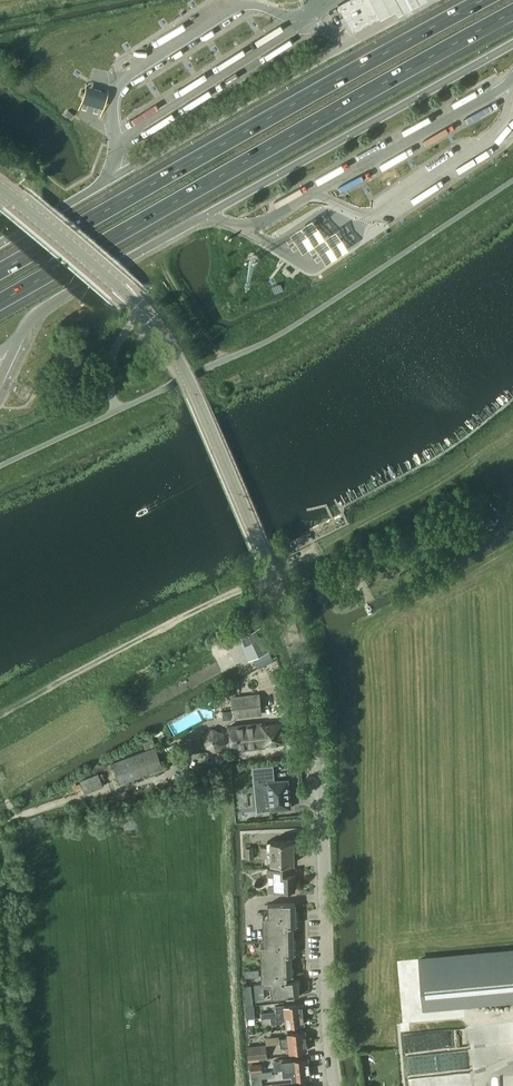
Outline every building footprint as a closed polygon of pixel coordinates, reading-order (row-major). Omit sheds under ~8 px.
[(383,17),(392,13),(396,10),(399,15),(427,0),(374,0),(383,17)] [(90,88),(86,87),(81,103),(86,105),(97,108),(103,110),(108,93),(102,91),(90,88)] [(320,219),(297,234),(310,255),(321,272),(355,250),(344,234),(342,231),(331,237),(320,219)] [(261,627),(238,638),(248,661),(272,650),(261,627)] [(274,680),(274,681),(275,680),(276,680),(277,680),(278,679),(279,678),(279,677),(279,676),(279,675),(279,674),(278,674),(278,673),(277,672),(276,672),(275,672),(274,672),(273,672),(272,672),(271,673),(271,674),(270,674),(270,675),(270,676),(270,677),(270,678),(271,679),(272,680),(273,680),(274,680)] [(262,714),(260,695),(232,698),(234,717),(262,714)] [(285,741),(283,722),(263,724),(263,722),(230,726),(233,749),(266,746),(265,743),(285,741)] [(164,768),(153,739),(143,742),(146,750),(114,762),(122,783),(164,768)] [(275,780),(273,765),(253,767),(255,786),(262,785),(263,788),(266,791),(268,791),(270,810),(292,808),(289,779),(275,780)] [(104,786),(99,773),(80,781),(85,793),(104,786)] [(81,783),(75,785),(77,791),(83,789),(81,783)] [(295,863),(295,840),(268,841),(268,847),(262,847),(262,858),(268,858),(268,863),(295,863)] [(254,847),(246,847),(246,858),(255,858),(254,847)] [(289,874),(289,868),(268,868),(269,891),(296,891),(295,874),(289,874)] [(296,904),(296,903),(268,904),(269,916),(263,916),(264,945),(261,945),(262,984),(254,985),(256,1000),(265,998),(264,988),(271,988),(272,998),(300,995),(300,994),(299,994),(298,981),(300,980),(300,979),(294,980),(293,976),(294,976),(294,975),(291,975),(290,955),(295,955),(295,954),(294,954),(294,947),(297,947),(297,946),(294,947),(293,926),(297,926),(296,926),(295,918),(299,918),(295,918),(295,904),(296,904)] [(420,960),(424,1006),(461,1003),(512,998),(512,951),(420,960)] [(302,1003),(285,1005),(286,1011),(277,1012),(278,1016),(304,1013),(302,1003)] [(245,1006),(246,1019),(255,1018),(254,1006),(245,1006)] [(278,1016),(271,1017),(263,1018),(262,1018),(263,1025),(282,1023),(283,1021),(287,1021),(287,1026),(305,1024),(304,1013),(278,1016)] [(280,1038),(281,1043),(307,1040),(306,1030),(288,1032),(288,1037),(280,1038)] [(308,1050),(307,1040),(281,1043),(281,1048),(289,1047),(290,1052),(308,1050)] [(266,1045),(248,1047),(250,1060),(268,1058),(266,1045)] [(284,1070),(310,1067),(309,1057),(291,1059),(274,1061),(275,1071),(284,1070)] [(251,1065),(252,1073),(261,1072),(262,1072),(262,1064),(251,1065)] [(311,1077),(310,1067),(284,1070),(284,1075),(293,1074),(293,1079),(311,1077)]
